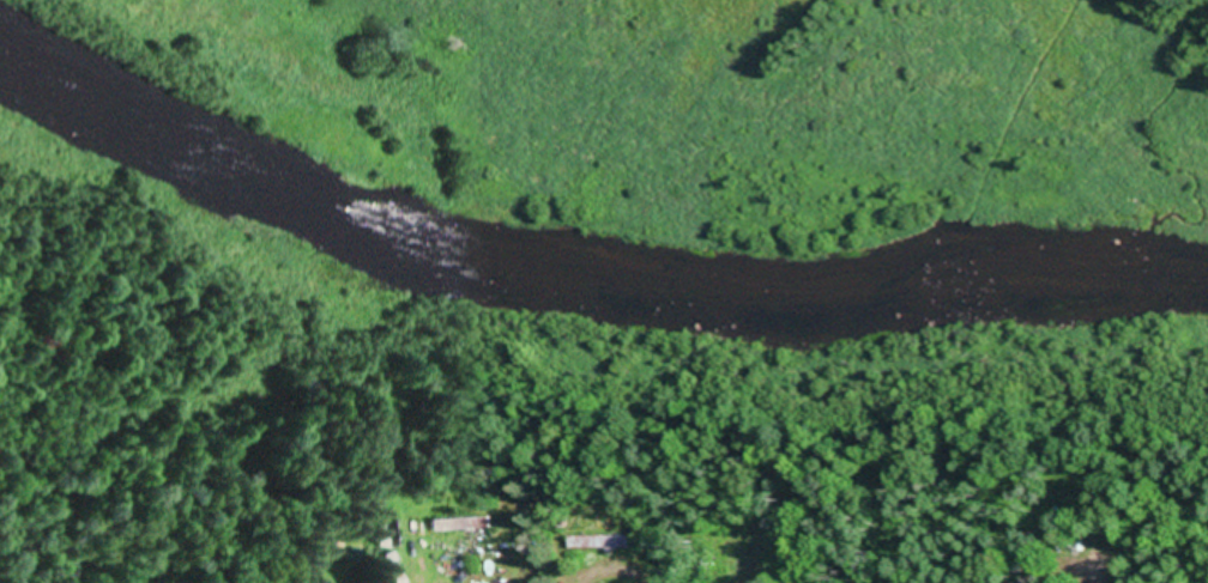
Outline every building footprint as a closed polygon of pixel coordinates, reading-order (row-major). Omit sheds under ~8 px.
[(495,514),(434,516),(434,527),(495,526),(495,514)] [(383,543),(405,543),(405,516),(383,516),(383,543)] [(570,545),(633,545),(633,532),(570,532),(570,545)]
